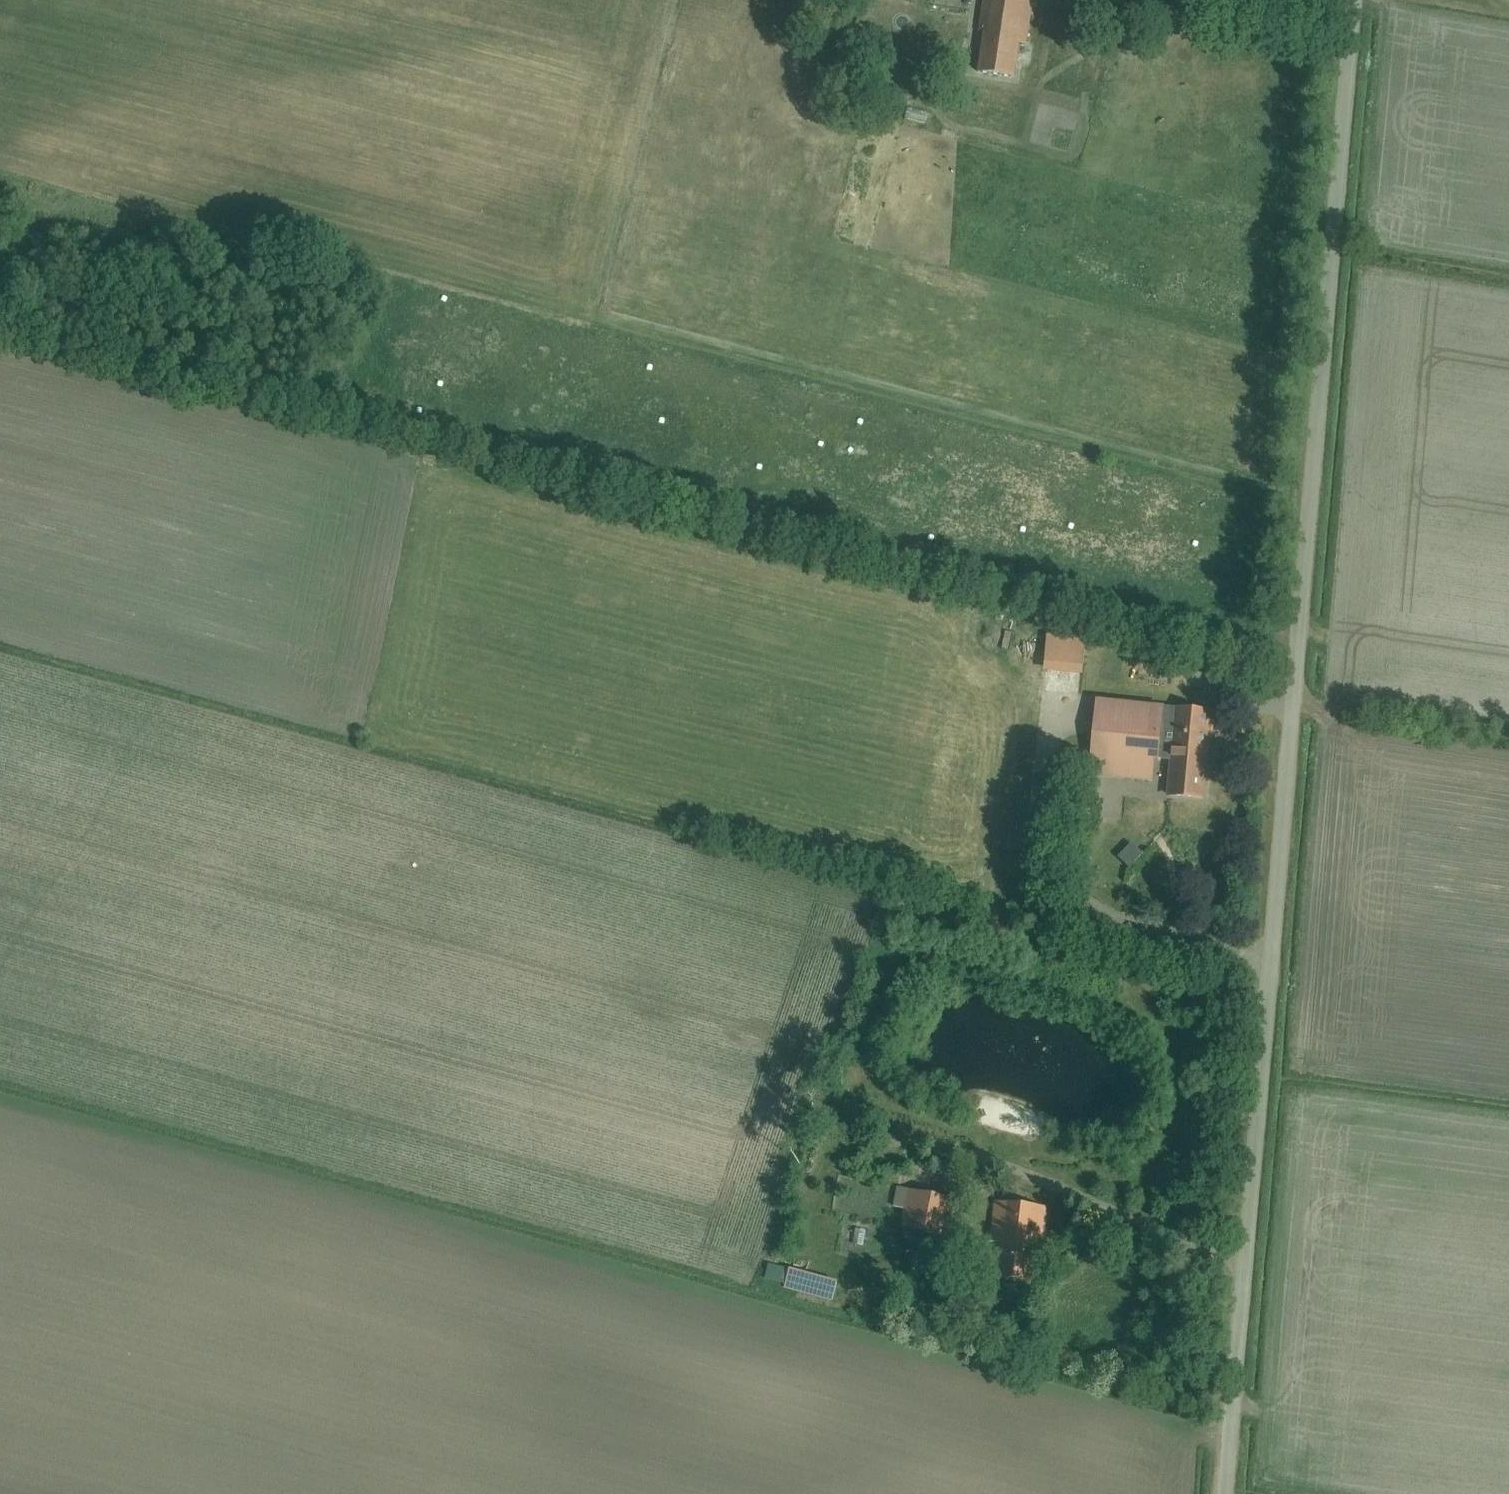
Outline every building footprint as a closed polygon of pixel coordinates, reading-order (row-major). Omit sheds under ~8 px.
[(976,71),(1022,80),(1036,0),(989,0),(976,71)] [(1047,637),(1041,690),(1079,695),(1086,641),(1047,637)] [(1215,713),(1099,703),(1095,754),(1172,760),(1169,795),(1208,798),(1215,713)] [(1192,856),(1162,850),(1156,884),(1185,890),(1192,856)] [(910,1192),(902,1227),(948,1237),(955,1202),(910,1192)] [(1039,1282),(1047,1209),(1005,1205),(997,1278),(1039,1282)]
